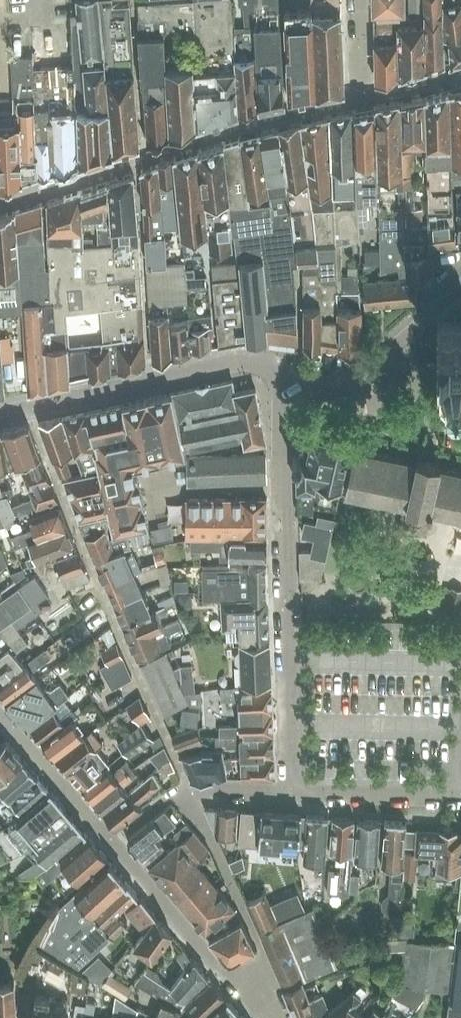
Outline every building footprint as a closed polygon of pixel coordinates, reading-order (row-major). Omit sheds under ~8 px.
[(78,12),(71,13),(74,66),(69,66),(70,80),(75,80),(81,162),(114,152),(114,151),(115,151),(100,0),(77,0),(78,12)] [(115,151),(140,144),(131,3),(113,4),(113,0),(100,0),(115,151)] [(234,26),(232,0),(160,0),(138,1),(139,15),(166,13),(167,29),(191,27),(194,67),(197,127),(239,114),(234,26)] [(234,26),(239,114),(259,108),(252,0),(239,0),(240,4),(244,6),(245,25),(234,26)] [(285,100),(280,24),(279,0),(252,0),(259,108),(285,100)] [(313,8),(314,8),(317,95),(345,90),(341,11),(341,0),(312,0),(313,8)] [(379,5),(379,10),(401,10),(401,6),(407,6),(407,0),(374,0),(374,5),(379,5)] [(424,0),(409,0),(410,14),(399,14),(399,17),(398,17),(400,73),(425,64),(425,8),(424,0)] [(425,8),(425,64),(445,58),(441,0),(424,0),(425,8)] [(445,58),(460,52),(460,0),(441,0),(445,58)] [(317,95),(314,8),(313,8),(284,9),(289,100),(317,95)] [(139,34),(139,36),(164,34),(167,29),(166,13),(139,15),(139,34)] [(380,80),(400,73),(398,17),(375,17),(375,40),(376,77),(380,80)] [(81,162),(75,80),(70,80),(69,66),(44,67),(43,29),(31,29),(32,49),(33,49),(33,55),(41,174),(81,162)] [(170,135),(166,69),(164,34),(139,36),(142,84),(143,84),(144,97),(148,142),(170,135)] [(41,174),(33,55),(11,56),(14,110),(0,110),(0,186),(41,174)] [(170,135),(197,127),(194,67),(166,69),(170,135)] [(450,90),(452,177),(452,184),(455,184),(460,184),(460,88),(450,90)] [(450,90),(425,96),(426,150),(428,188),(429,224),(455,220),(453,188),(452,188),(452,184),(452,177),(450,90)] [(425,96),(400,100),(402,148),(413,148),(413,151),(426,150),(425,96)] [(400,100),(376,105),(379,196),(380,228),(407,226),(407,213),(407,185),(414,185),(413,151),(413,148),(402,148),(400,100)] [(376,105),(355,109),(357,196),(359,231),(365,230),(364,224),(369,223),(367,196),(379,196),(376,105)] [(355,109),(330,114),(334,208),(335,208),(337,244),(338,264),(338,280),(337,280),(337,291),(360,291),(359,273),(342,274),(342,242),(360,241),(359,231),(357,196),(355,109)] [(330,114),(301,121),(313,208),(320,264),(305,264),(304,272),(321,272),(321,280),(337,280),(338,280),(338,264),(337,244),(335,208),(334,208),(330,114)] [(279,126),(260,131),(269,194),(289,190),(292,211),(293,210),(299,265),(305,264),(320,264),(313,208),(301,121),(279,126)] [(260,131),(240,136),(240,137),(250,207),(253,225),(262,224),(274,222),(272,213),(269,194),(260,131)] [(240,137),(225,141),(233,210),(235,227),(253,225),(250,207),(240,137)] [(174,157),(180,227),(181,236),(209,232),(210,251),(233,249),(230,221),(232,220),(232,228),(235,227),(233,210),(225,141),(174,157)] [(147,167),(142,169),(147,264),(168,263),(168,262),(166,234),(164,234),(164,228),(180,227),(174,157),(147,167)] [(134,171),(109,180),(112,240),(112,245),(138,243),(134,171)] [(98,241),(112,240),(109,180),(82,189),(83,215),(97,214),(98,241)] [(29,391),(71,382),(119,370),(146,362),(143,302),(142,302),(138,243),(112,245),(112,240),(98,241),(98,243),(93,243),(93,236),(84,237),(83,215),(82,189),(47,201),(48,204),(49,229),(47,229),(49,267),(48,267),(48,274),(49,295),(22,297),(23,308),(23,310),(29,391)] [(241,276),(213,279),(220,345),(232,343),(247,340),(268,338),(269,338),(299,342),(297,306),(294,265),(299,265),(293,210),(292,211),(289,190),(269,194),(272,213),(274,222),(262,224),(253,225),(235,227),(239,262),(241,276)] [(16,209),(22,297),(49,295),(48,274),(48,267),(46,267),(42,202),(16,209)] [(423,206),(408,207),(408,224),(423,223),(423,206)] [(0,214),(0,312),(23,310),(23,308),(22,297),(16,209),(0,214)] [(455,220),(429,224),(430,248),(456,244),(455,220)] [(407,226),(380,228),(381,271),(398,266),(400,276),(405,275),(406,284),(417,283),(416,278),(433,276),(431,253),(430,253),(430,248),(429,224),(407,226)] [(168,263),(147,264),(150,304),(168,302),(188,301),(184,261),(168,263)] [(238,262),(212,265),(213,279),(241,276),(239,262),(238,262)] [(321,272),(304,272),(304,299),(305,328),(305,344),(322,346),(321,280),(321,272)] [(206,275),(195,276),(196,286),(207,285),(206,275)] [(400,276),(364,280),(365,306),(418,300),(417,283),(406,284),(405,275),(400,276)] [(337,280),(321,280),(322,346),(339,349),(337,291),(337,280)] [(360,291),(337,291),(339,349),(363,352),(362,307),(361,307),(360,291)] [(168,302),(150,304),(150,306),(154,361),(173,356),(170,323),(168,302)] [(212,313),(188,316),(189,319),(192,351),(213,346),(212,336),(215,336),(212,313)] [(189,319),(170,323),(173,356),(192,351),(189,319)] [(439,322),(440,360),(460,360),(460,322),(439,322)] [(14,360),(13,343),(9,344),(1,344),(2,361),(14,360)] [(174,392),(184,443),(185,449),(224,442),(243,438),(244,445),(267,440),(256,387),(235,391),(233,380),(174,392)] [(102,515),(109,513),(113,533),(149,525),(138,474),(136,474),(134,466),(187,455),(185,449),(184,443),(174,392),(61,416),(75,452),(65,454),(73,472),(61,475),(79,521),(101,513),(102,515)] [(39,420),(61,475),(73,472),(65,454),(75,452),(61,416),(39,420)] [(36,507),(58,500),(30,423),(3,430),(11,468),(13,477),(23,473),(36,507)] [(11,468),(3,430),(0,430),(0,471),(9,468),(11,468)] [(302,531),(314,534),(311,550),(300,550),(301,578),(321,578),(352,440),(328,435),(328,437),(312,433),(312,435),(305,434),(303,446),(302,445),(300,454),(297,454),(294,456),(293,460),(294,463),(297,465),(298,485),(299,485),(299,516),(305,517),(302,531)] [(225,453),(224,442),(185,449),(187,455),(187,482),(266,479),(265,451),(225,453)] [(427,533),(431,515),(429,515),(431,507),(458,513),(460,514),(460,469),(440,465),(442,460),(418,454),(416,460),(358,447),(348,491),(379,498),(380,497),(406,503),(405,508),(404,508),(400,527),(427,533)] [(15,512),(8,495),(0,496),(0,518),(2,523),(3,522),(17,515),(15,512)] [(241,497),(186,498),(186,538),(191,538),(267,537),(267,496),(241,496),(241,497)] [(15,546),(23,543),(33,539),(38,537),(68,525),(60,505),(30,517),(34,527),(11,536),(15,546)] [(103,519),(102,515),(101,513),(79,521),(85,536),(94,557),(126,549),(131,547),(128,534),(127,533),(111,537),(107,518),(103,519)] [(171,524),(151,528),(154,541),(174,537),(171,524)] [(68,525),(38,537),(33,539),(38,552),(28,556),(31,563),(42,559),(76,546),(68,525)] [(267,559),(267,537),(191,538),(191,549),(220,549),(220,559),(229,559),(267,559)] [(163,549),(162,544),(152,546),(156,560),(142,565),(144,569),(160,563),(167,561),(163,549)] [(94,557),(96,560),(98,565),(106,584),(136,572),(142,570),(137,559),(131,562),(128,555),(126,549),(94,557)] [(78,550),(58,557),(61,568),(58,569),(62,578),(62,577),(67,588),(91,578),(86,568),(78,550)] [(268,598),(267,562),(249,563),(249,568),(230,568),(230,563),(203,564),(203,569),(203,599),(239,598),(268,598)] [(106,584),(114,602),(143,590),(136,572),(106,584)] [(22,633),(18,627),(43,608),(37,601),(48,593),(35,575),(5,596),(2,592),(0,593),(0,650),(22,633)] [(122,622),(152,610),(143,590),(114,602),(122,622)] [(193,605),(192,591),(179,591),(179,611),(188,610),(193,605)] [(157,601),(159,606),(175,599),(173,594),(157,601)] [(270,639),(268,598),(239,598),(203,599),(203,600),(221,600),(223,630),(239,629),(240,640),(270,639)] [(122,622),(130,640),(164,626),(156,608),(152,610),(122,622)] [(93,632),(83,618),(67,631),(77,644),(93,632)] [(167,634),(183,627),(179,619),(164,626),(130,640),(138,658),(171,643),(167,634)] [(22,633),(0,650),(0,680),(24,662),(16,651),(29,642),(22,633)] [(114,673),(128,666),(117,641),(101,649),(114,673)] [(272,684),(270,642),(240,644),(242,686),(272,684)] [(7,699),(38,677),(32,670),(52,656),(46,647),(26,662),(26,661),(24,662),(0,680),(0,692),(7,699)] [(166,651),(140,662),(163,714),(185,704),(189,702),(185,692),(181,665),(174,668),(166,651)] [(192,663),(181,665),(185,692),(196,690),(192,663)] [(38,677),(7,699),(8,701),(31,728),(32,730),(55,712),(58,709),(56,706),(58,705),(57,704),(70,694),(61,682),(51,688),(47,687),(45,688),(38,677)] [(239,699),(239,712),(273,712),(272,689),(234,690),(234,685),(221,686),(221,687),(221,700),(239,699)] [(199,690),(196,690),(185,692),(189,702),(185,704),(201,706),(199,690)] [(151,715),(140,695),(127,705),(141,723),(151,715)] [(197,725),(200,710),(183,708),(181,722),(197,725)] [(32,730),(42,741),(67,722),(69,723),(73,720),(78,716),(72,709),(60,718),(55,712),(32,730)] [(274,734),(273,712),(239,712),(240,724),(226,724),(226,734),(274,734)] [(79,737),(83,734),(73,720),(69,723),(67,722),(42,741),(56,756),(79,737)] [(118,744),(128,754),(154,738),(142,723),(118,744)] [(173,736),(179,749),(203,740),(198,727),(173,736)] [(83,734),(79,737),(56,756),(56,757),(66,768),(86,750),(93,745),(100,738),(92,728),(84,735),(83,734)] [(216,743),(226,743),(226,747),(242,746),(242,757),(275,755),(274,734),(226,734),(216,735),(216,743)] [(22,757),(6,740),(0,745),(0,777),(22,757)] [(170,757),(165,745),(156,750),(150,754),(160,766),(170,757)] [(180,751),(191,778),(227,778),(222,748),(180,751)] [(107,766),(115,759),(109,752),(106,755),(97,763),(86,750),(66,768),(69,771),(81,786),(107,766)] [(275,778),(275,755),(242,757),(243,778),(275,778)] [(48,787),(38,775),(22,757),(0,777),(0,787),(6,794),(0,799),(0,810),(8,820),(21,810),(48,787)] [(112,773),(107,766),(81,786),(92,799),(132,768),(127,761),(112,773)] [(103,809),(104,811),(128,793),(123,786),(137,774),(132,768),(92,799),(101,810),(103,809)] [(142,807),(138,801),(160,783),(153,772),(141,782),(140,783),(132,789),(128,793),(104,811),(117,827),(142,807)] [(86,831),(51,789),(17,818),(0,827),(0,862),(32,845),(41,855),(18,874),(22,877),(33,876),(36,873),(86,832),(86,831)] [(216,834),(237,836),(238,809),(205,807),(205,809),(216,834)] [(301,813),(262,810),(262,812),(242,811),(240,843),(259,845),(259,848),(282,850),(282,848),(300,849),(300,846),(301,813)] [(325,874),(327,845),(329,816),(308,815),(302,815),(302,814),(301,813),(300,846),(305,846),(304,859),(316,860),(315,874),(325,874)] [(340,869),(329,869),(328,893),(350,894),(350,891),(351,878),(355,818),(333,816),(333,817),(329,816),(327,845),(331,845),(330,851),(342,852),(340,869)] [(160,842),(162,841),(158,836),(165,831),(154,818),(129,838),(129,841),(141,855),(143,857),(150,866),(167,851),(160,842)] [(378,860),(381,820),(358,818),(355,858),(378,860)] [(405,858),(406,846),(407,829),(407,822),(405,822),(388,820),(385,820),(382,865),(391,866),(389,893),(383,898),(382,908),(389,915),(401,916),(404,879),(405,858)] [(150,866),(165,883),(195,860),(209,848),(186,822),(175,832),(174,835),(179,840),(171,848),(167,851),(150,866)] [(460,886),(460,835),(458,835),(458,829),(439,828),(439,829),(424,828),(424,830),(418,829),(418,830),(407,829),(406,846),(415,847),(415,854),(436,856),(436,863),(437,864),(437,866),(436,866),(435,878),(454,879),(453,889),(460,889),(460,886)] [(87,834),(86,832),(36,873),(44,885),(62,869),(68,875),(71,872),(80,882),(108,857),(88,833),(87,834)] [(415,859),(405,858),(404,879),(414,880),(414,874),(415,859)] [(235,907),(195,860),(165,883),(206,932),(235,907)] [(75,893),(56,909),(36,938),(79,966),(114,934),(128,921),(132,917),(126,909),(139,898),(110,861),(75,893)] [(360,879),(351,878),(350,891),(359,892),(360,879)] [(298,891),(271,903),(279,921),(306,910),(298,891)] [(247,901),(260,929),(279,921),(271,903),(266,892),(247,901)] [(142,895),(139,898),(126,909),(132,917),(138,923),(144,931),(135,943),(133,946),(152,959),(172,931),(157,914),(142,895)] [(236,908),(235,907),(206,932),(209,936),(227,958),(231,960),(255,946),(241,918),(236,908)] [(260,929),(265,941),(319,918),(314,907),(306,910),(279,921),(260,929)] [(265,941),(270,952),(323,930),(319,918),(265,941)] [(270,952),(274,964),(328,942),(323,930),(270,952)] [(387,950),(406,948),(409,939),(409,938),(399,937),(389,938),(387,950)] [(389,938),(369,939),(370,951),(387,950),(389,938)] [(426,987),(450,991),(456,942),(409,939),(406,948),(399,983),(406,984),(425,987),(426,987)] [(456,939),(456,942),(450,991),(449,1002),(460,1003),(460,940),(456,939)] [(333,953),(328,942),(274,964),(279,976),(333,953)] [(20,968),(21,980),(38,982),(35,1000),(34,1000),(31,1017),(68,1017),(70,1006),(68,1006),(70,988),(87,990),(90,976),(37,943),(20,968)] [(149,990),(163,998),(177,1008),(208,977),(193,958),(185,948),(178,957),(187,966),(171,985),(163,980),(158,971),(148,965),(135,982),(148,991),(149,990)] [(279,976),(284,988),(304,980),(338,966),(333,953),(279,976)] [(101,984),(112,970),(99,957),(83,972),(101,984)] [(102,985),(124,999),(133,985),(112,971),(102,985)] [(15,980),(0,980),(0,1017),(17,1017),(15,980)] [(284,988),(296,1017),(317,1017),(315,1014),(330,1008),(323,991),(310,996),(304,980),(284,988)] [(229,1000),(213,981),(185,1007),(193,1016),(191,1017),(208,1017),(229,1000)] [(400,983),(394,995),(417,1007),(424,996),(425,987),(406,984),(400,983)] [(321,1017),(354,1017),(361,1011),(354,1005),(362,996),(355,990),(321,1017)] [(158,1010),(154,1017),(180,1017),(177,1015),(182,1010),(177,1008),(163,998),(158,1010)] [(229,1000),(208,1017),(239,1017),(242,1015),(229,1000)] [(140,1008),(131,1002),(123,1013),(125,1014),(122,1017),(133,1017),(140,1008)] [(449,1002),(446,1017),(460,1017),(460,1003),(449,1002)] [(361,1011),(354,1017),(380,1017),(383,1014),(375,1007),(367,1017),(361,1011)] [(158,1010),(153,1008),(151,1013),(140,1008),(133,1017),(154,1017),(158,1010)]
